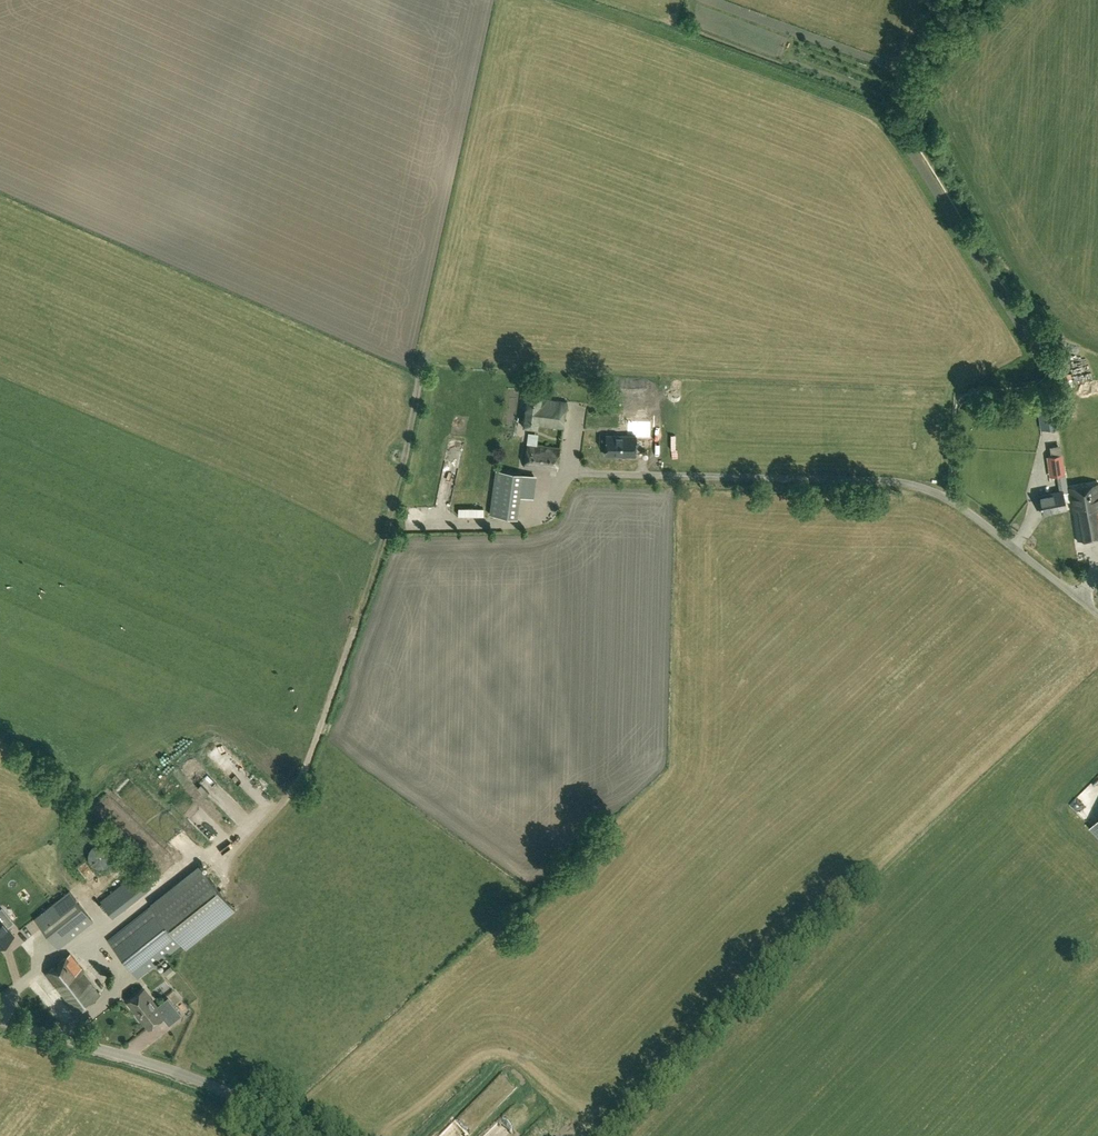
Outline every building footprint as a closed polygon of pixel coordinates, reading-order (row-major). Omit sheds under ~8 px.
[(538,426),(563,430),(567,401),(542,397),(543,395),(527,393),(522,427),(538,430),(538,426)] [(1049,428),(1058,427),(1054,400),(1045,401),(1049,428)] [(655,450),(666,444),(661,435),(659,436),(655,428),(646,434),(655,450)] [(531,434),(531,442),(539,442),(538,433),(531,434)] [(635,456),(636,436),(606,435),(606,455),(635,456)] [(560,448),(527,444),(525,468),(557,471),(560,448)] [(1065,473),(1062,453),(1049,455),(1052,475),(1065,473)] [(523,473),(496,470),(491,515),(518,518),(523,473)] [(1070,500),(1078,540),(1097,536),(1097,486),(1097,483),(1068,488),(1069,492),(1070,500)] [(1070,500),(1069,492),(1063,493),(1062,490),(1039,495),(1044,516),(1067,512),(1064,501),(1070,500)] [(113,858),(113,853),(111,849),(108,846),(104,844),(99,843),(95,845),(91,847),(89,851),(88,856),(89,860),(91,864),(95,867),(99,868),(104,868),(108,866),(111,862),(113,858)] [(150,903),(152,905),(108,940),(138,979),(182,944),(186,949),(235,910),(199,865),(150,903)] [(115,915),(155,885),(144,870),(104,899),(115,915)] [(102,896),(107,896),(106,883),(95,884),(95,890),(101,890),(102,896)] [(70,892),(36,919),(59,948),(93,921),(70,892)] [(0,910),(0,918),(7,926),(13,922),(2,908),(0,910)] [(11,933),(0,919),(0,942),(11,933)] [(73,952),(46,975),(78,1014),(105,992),(73,952)] [(157,1006),(144,989),(128,1002),(149,1029),(163,1018),(169,1024),(181,1015),(168,998),(157,1006)] [(140,1042),(145,1050),(158,1041),(153,1034),(140,1042)] [(480,1123),(467,1109),(441,1135),(467,1135),(480,1123)]
